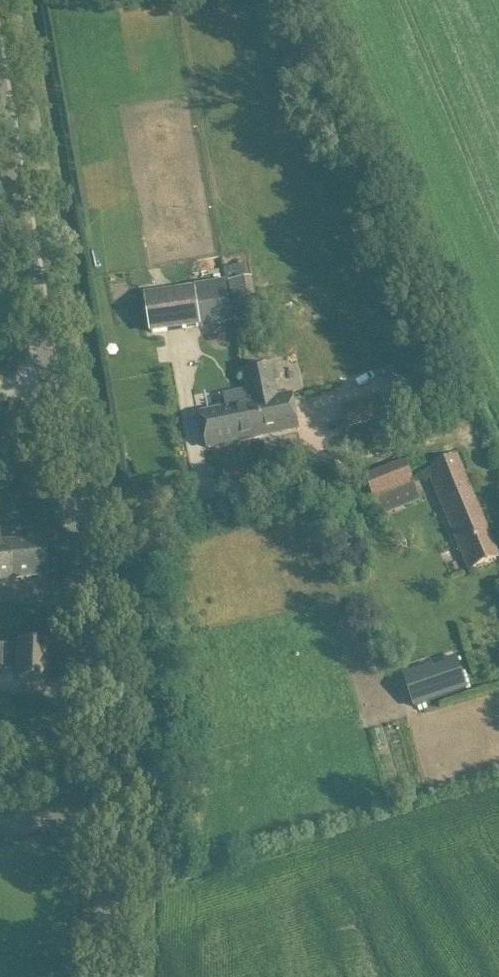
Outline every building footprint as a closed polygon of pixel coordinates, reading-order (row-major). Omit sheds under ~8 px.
[(223,321),(218,283),(227,281),(224,266),(194,272),(196,287),(166,292),(146,295),(152,331),(223,321)] [(261,317),(258,305),(252,277),(229,281),(237,321),(261,317)] [(292,395),(280,398),(273,363),(242,369),(247,393),(249,404),(252,404),(254,411),(259,410),(264,435),(298,428),(292,395)] [(350,427),(394,416),(392,410),(422,403),(417,388),(389,396),(389,395),(344,408),(350,427)] [(252,404),(249,404),(247,393),(233,396),(234,400),(236,399),(238,406),(202,413),(204,427),(208,447),(264,435),(259,410),(254,411),(252,404)] [(470,570),(498,558),(498,556),(458,458),(428,470),(470,570)] [(414,486),(412,479),(405,461),(366,476),(376,501),(414,486)] [(2,542),(1,530),(0,530),(0,581),(48,576),(44,538),(2,542)] [(25,643),(19,643),(19,645),(0,645),(0,669),(18,669),(17,677),(44,678),(45,644),(25,643)] [(435,672),(407,682),(415,706),(467,689),(456,657),(445,661),(446,665),(434,669),(435,672)]
